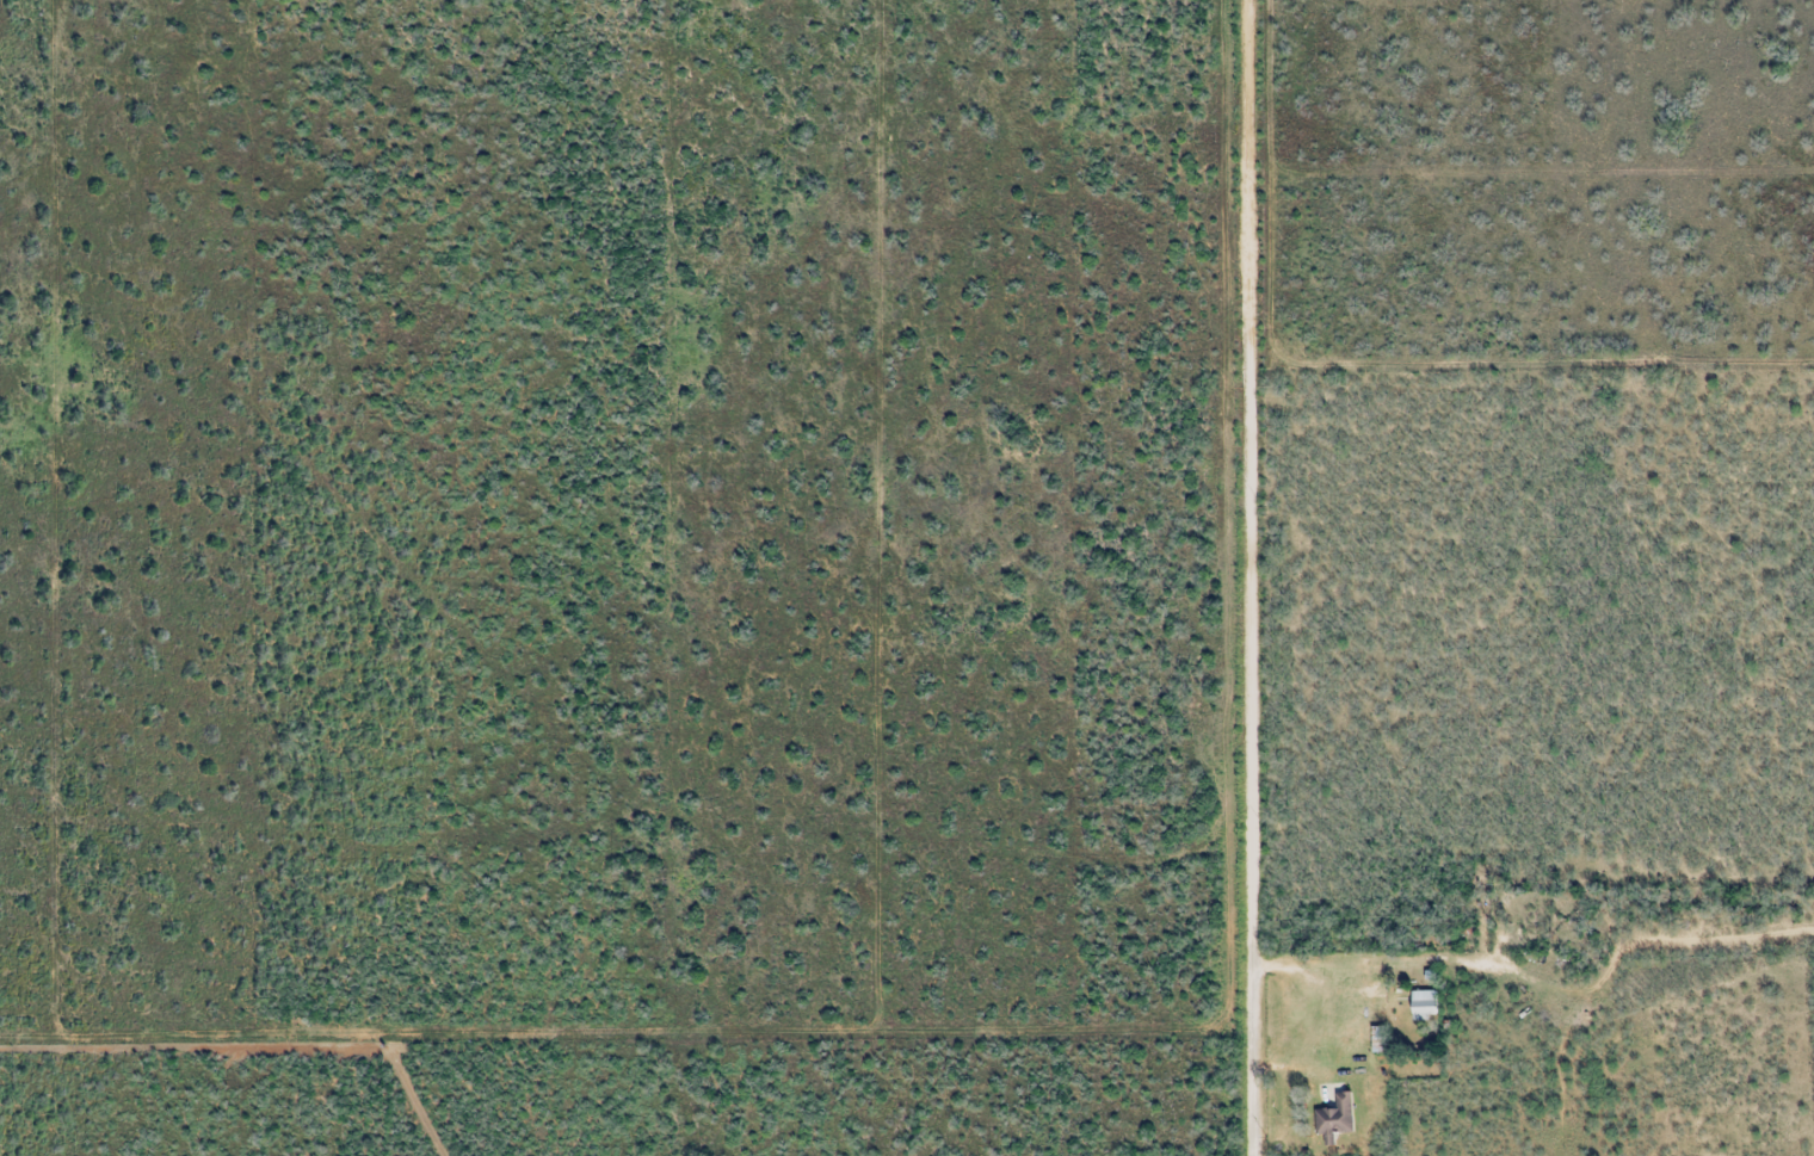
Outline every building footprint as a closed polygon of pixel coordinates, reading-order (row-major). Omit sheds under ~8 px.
[(1414,1019),(1441,1019),(1441,990),(1414,990),(1414,1019)] [(1284,1127),(1296,1127),(1296,1079),(1284,1079),(1284,1127)]
